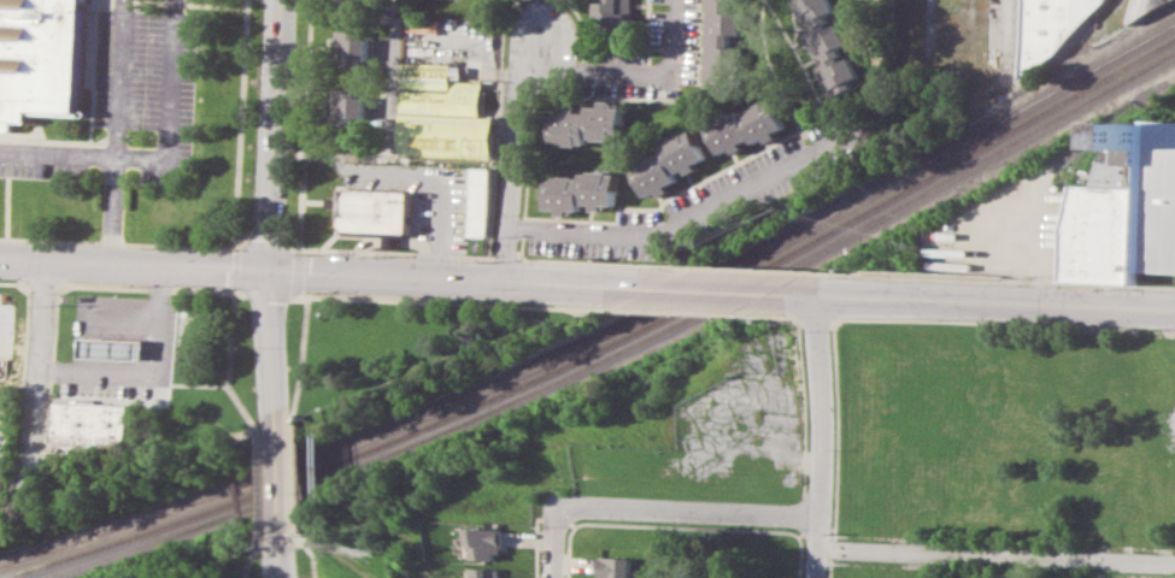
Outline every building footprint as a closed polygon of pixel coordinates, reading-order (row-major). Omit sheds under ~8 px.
[(30,122),(0,120),(0,0),(80,0),(75,112),(30,110),(30,122)] [(334,7),(334,0),(362,0),(362,8),(334,7)] [(595,30),(597,0),(605,0),(634,0),(633,30),(595,30)] [(703,85),(704,0),(733,0),(733,12),(741,12),(741,30),(732,30),(730,49),(739,49),(738,70),(732,70),(732,85),(703,85)] [(793,1),(795,0),(832,0),(838,11),(828,16),(834,26),(839,24),(850,45),(842,48),(847,58),(851,55),(864,79),(832,98),(815,66),(819,64),(804,34),(809,31),(793,1)] [(1021,76),(1024,0),(1105,0),(1100,8),(1073,37),(1052,53),(1021,76)] [(1128,12),(1132,0),(1173,0),(1130,24),(1128,12)] [(333,65),(335,29),(360,30),(360,36),(366,37),(366,58),(359,58),(359,66),(333,65)] [(399,153),(401,61),(464,64),(463,81),(482,82),(481,116),(495,116),(494,157),(399,153)] [(331,123),(333,88),(358,89),(358,95),(365,95),(365,118),(356,118),(356,124),(331,123)] [(711,125),(742,110),(745,113),(776,96),(791,126),(782,131),(785,136),(774,142),(771,136),(759,142),(757,137),(747,142),(750,147),(739,152),(736,147),(724,153),(711,125)] [(553,142),(554,108),(565,110),(566,104),(580,104),(578,111),(589,111),(589,106),(601,107),(603,101),(613,101),(613,108),(624,108),(623,137),(588,136),(588,143),(553,142)] [(1123,119),(1121,138),(1110,138),(1089,183),(1079,184),(1069,224),(1067,278),(1140,282),(1141,272),(1174,273),(1174,121),(1123,119)] [(638,166),(666,151),(664,146),(698,129),(712,157),(700,161),(704,169),(694,173),(692,167),(682,172),(686,178),(675,183),(678,189),(666,196),(663,190),(653,195),(638,166)] [(472,165),(493,166),(490,236),(470,236),(472,165)] [(552,175),(586,175),(586,169),(624,170),(624,205),(611,205),(611,211),(598,211),(598,204),(586,202),(586,208),(575,208),(575,214),(563,214),(564,207),(551,207),(552,175)] [(342,187),(412,190),(411,234),(347,230),(341,224),(342,187)] [(84,337),(151,340),(149,359),(83,356),(84,337)] [(59,401),(135,405),(133,444),(57,440),(59,401)] [(474,558),(475,526),(509,529),(507,554),(498,553),(498,559),(474,558)] [(634,556),(633,577),(604,577),(600,577),(600,556),(634,556)] [(505,576),(505,577),(471,577),(472,566),(500,568),(499,576),(505,576)]
